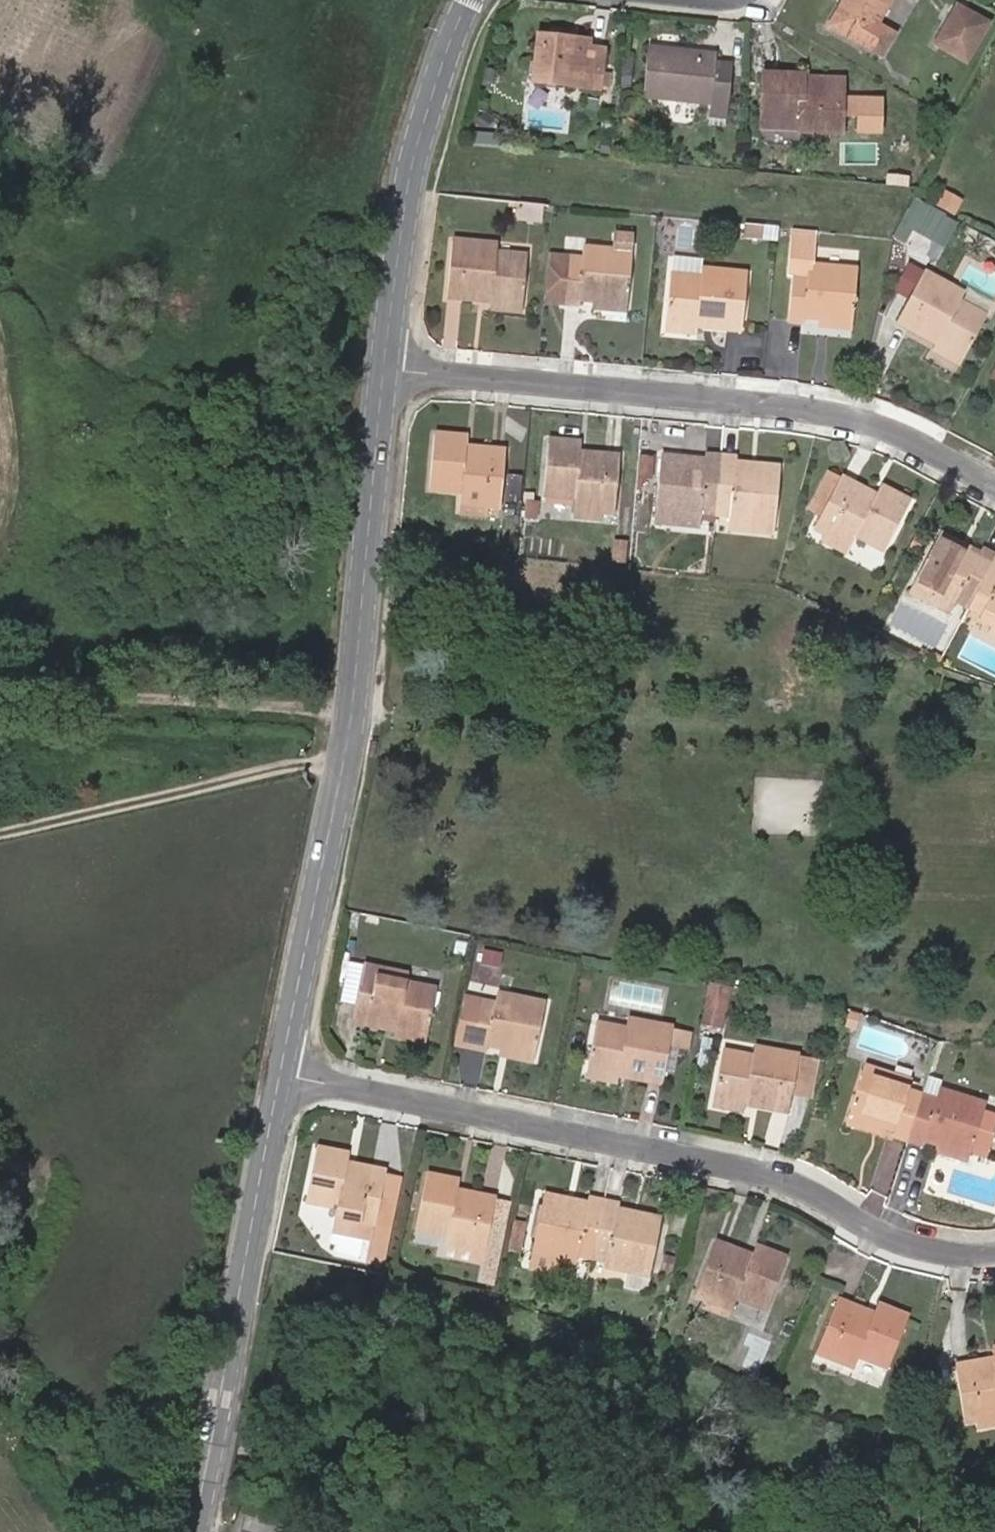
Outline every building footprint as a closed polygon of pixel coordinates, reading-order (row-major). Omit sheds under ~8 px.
[(828,26),(835,30),(853,0),(852,0),(844,0),(828,26)] [(835,30),(882,57),(895,34),(877,23),(891,0),(852,0),(853,0),(835,30)] [(956,5),(935,44),(966,61),(987,23),(956,5)] [(598,87),(600,71),(586,69),(588,46),(589,41),(539,36),(534,81),(598,87)] [(588,46),(586,69),(600,71),(603,48),(588,46)] [(735,71),(716,69),(717,61),(718,53),(650,46),(644,96),(713,104),(712,108),(731,110),(735,71)] [(717,61),(716,69),(735,71),(735,62),(717,61)] [(600,71),(598,87),(609,88),(611,72),(600,71)] [(805,93),(806,77),(766,75),(764,114),(803,117),(803,131),(842,133),(845,95),(805,93)] [(845,80),(806,77),(805,93),(845,95),(845,80)] [(803,117),(764,114),(763,128),(803,131),(803,117)] [(944,257),(959,213),(913,198),(898,241),(944,257)] [(541,204),(517,202),(515,219),(539,221),(541,204)] [(762,236),(763,225),(740,223),(739,234),(762,236)] [(827,318),(852,320),(857,267),(813,264),(816,230),(790,227),(786,277),(792,277),(788,323),(803,324),(804,317),(818,318),(819,310),(828,311),(827,318)] [(564,303),(579,304),(580,299),(594,300),(594,291),(604,292),(603,301),(629,303),(635,235),(615,233),(614,248),(586,246),(585,258),(568,257),(548,255),(543,301),(564,303)] [(493,301),(524,304),(529,255),(498,252),(499,243),(454,238),(448,296),(482,300),(483,292),(494,293),(493,301)] [(820,249),(819,258),(860,260),(860,250),(820,249)] [(667,322),(697,325),(698,316),(708,317),(708,326),(742,329),(748,273),(702,268),(701,276),(671,274),(667,322)] [(936,343),(963,358),(987,315),(960,300),(964,292),(925,271),(897,322),(927,338),(931,332),(939,337),(936,343)] [(593,307),(628,310),(629,303),(603,301),(604,292),(594,291),(594,300),(593,307)] [(483,292),(482,300),(493,301),(494,293),(483,292)] [(523,312),(524,304),(493,301),(492,309),(523,312)] [(818,326),(852,328),(852,320),(827,318),(828,311),(819,310),(818,318),(818,326)] [(698,316),(697,325),(708,326),(708,317),(698,316)] [(667,322),(666,329),(696,332),(697,325),(667,322)] [(931,332),(927,338),(936,343),(939,337),(931,332)] [(960,364),(963,358),(936,343),(933,349),(960,364)] [(462,503),(489,505),(502,505),(506,449),(477,447),(476,454),(465,453),(465,446),(466,435),(435,433),(431,489),(463,492),(462,503)] [(575,508),(602,510),(615,511),(620,455),(594,453),(593,460),(580,458),(581,452),(582,441),(550,438),(545,495),(576,498),(575,508)] [(465,446),(465,453),(476,454),(477,447),(465,446)] [(657,514),(701,519),(702,513),(715,514),(721,454),(706,453),(706,459),(705,467),(693,466),(694,458),(662,455),(657,514)] [(729,521),(775,525),(781,466),(746,463),(745,471),(734,470),(735,462),(736,456),(721,454),(715,514),(730,515),(729,521)] [(652,478),(654,460),(640,458),(638,477),(652,478)] [(694,458),(693,466),(705,467),(706,459),(694,458)] [(735,462),(734,470),(745,471),(746,463),(735,462)] [(826,468),(812,495),(827,503),(841,477),(826,468)] [(874,501),(864,495),(867,489),(842,475),(841,477),(827,503),(815,526),(825,532),(850,546),(856,535),(884,551),(911,501),(882,485),(877,495),(874,501)] [(867,489),(864,495),(874,501),(877,495),(867,489)] [(527,501),(526,518),(535,519),(537,501),(527,501)] [(462,503),(461,512),(489,514),(489,505),(462,503)] [(575,508),(575,517),(602,519),(602,510),(575,508)] [(657,514),(656,522),(701,527),(701,519),(657,514)] [(729,521),(729,529),(774,533),(775,525),(729,521)] [(825,532),(822,539),(847,552),(850,546),(825,532)] [(968,547),(941,532),(913,584),(952,605),(955,601),(968,608),(994,557),(994,555),(982,549),(979,553),(974,561),(964,555),(968,547)] [(878,569),(886,553),(858,539),(850,555),(878,569)] [(626,543),(614,542),(612,559),(625,560),(626,543)] [(968,547),(964,555),(974,561),(979,553),(968,547)] [(968,608),(981,615),(979,619),(993,627),(994,628),(994,557),(968,608)] [(913,584),(909,592),(948,612),(952,605),(913,584)] [(372,740),(369,756),(375,758),(378,741),(372,740)] [(397,1029),(427,1034),(437,988),(407,982),(408,974),(365,965),(353,1020),(384,1026),(386,1018),(399,1021),(397,1029)] [(502,1046),(536,1053),(547,1003),(498,993),(496,1002),(482,999),(472,1046),(487,1049),(489,1043),(490,1036),(503,1039),(502,1046)] [(459,1043),(472,1046),(482,999),(470,997),(459,1043)] [(707,997),(702,1022),(722,1026),(727,1001),(707,997)] [(386,1018),(384,1026),(397,1029),(399,1021),(386,1018)] [(588,1068),(617,1074),(619,1067),(629,1069),(628,1076),(663,1082),(671,1044),(689,1048),(692,1033),(674,1029),(674,1026),(628,1018),(626,1027),(596,1022),(588,1068)] [(425,1043),(427,1034),(397,1029),(395,1038),(425,1043)] [(489,1043),(502,1046),(503,1039),(490,1036),(489,1043)] [(500,1052),(534,1060),(536,1053),(502,1046),(500,1052)] [(715,1098),(746,1103),(747,1096),(759,1098),(758,1105),(790,1110),(799,1054),(755,1047),(754,1056),(723,1051),(715,1098)] [(849,1115),(882,1125),(884,1118),(899,1122),(896,1130),(894,1136),(909,1140),(923,1094),(909,1090),(912,1080),(865,1065),(849,1115)] [(619,1067),(617,1074),(628,1076),(629,1069),(619,1067)] [(588,1068),(586,1076),(616,1081),(617,1074),(588,1068)] [(923,1094),(909,1140),(923,1145),(925,1139),(927,1133),(940,1137),(938,1143),(970,1153),(986,1103),(935,1086),(932,1097),(923,1094)] [(747,1096),(746,1103),(758,1105),(759,1098),(747,1096)] [(715,1098),(714,1106),(745,1111),(746,1103),(715,1098)] [(849,1115),(847,1121),(880,1132),(882,1125),(849,1115)] [(884,1118),(882,1125),(896,1130),(899,1122),(884,1118)] [(927,1133),(925,1139),(938,1143),(940,1137),(927,1133)] [(968,1159),(970,1153),(938,1143),(936,1149),(968,1159)] [(358,1173),(346,1170),(347,1162),(349,1153),(318,1147),(307,1200),(338,1206),(335,1218),(365,1224),(376,1226),(376,1223),(381,1197),(387,1170),(360,1164),(358,1173)] [(347,1162),(346,1170),(358,1173),(360,1164),(347,1162)] [(469,1192),(467,1199),(455,1197),(457,1190),(459,1180),(429,1173),(418,1228),(449,1235),(447,1245),(474,1251),(485,1253),(490,1227),(496,1197),(469,1192)] [(455,1197),(467,1199),(469,1192),(457,1190),(455,1197)] [(576,1208),(577,1201),(545,1195),(543,1206),(536,1237),(533,1253),(577,1262),(579,1254),(592,1257),(606,1200),(591,1197),(589,1204),(588,1211),(576,1208)] [(381,1197),(376,1223),(390,1225),(395,1200),(381,1197)] [(490,1227),(504,1229),(510,1200),(496,1197),(490,1227)] [(606,1200),(592,1257),(607,1260),(605,1268),(650,1277),(663,1219),(635,1213),(633,1220),(617,1217),(619,1210),(620,1203),(606,1200)] [(589,1204),(577,1201),(576,1208),(588,1211),(589,1204)] [(543,1206),(537,1205),(530,1236),(536,1237),(543,1206)] [(518,1206),(510,1245),(524,1248),(532,1209),(518,1206)] [(635,1213),(619,1210),(617,1217),(633,1220),(635,1213)] [(335,1218),(333,1228),(363,1234),(365,1224),(335,1218)] [(751,1262),(737,1257),(740,1249),(716,1240),(695,1294),(709,1299),(706,1307),(731,1316),(738,1298),(768,1309),(788,1257),(757,1245),(754,1254),(751,1262)] [(445,1255),(472,1261),(474,1251),(447,1245),(445,1255)] [(740,1249),(737,1257),(751,1262),(754,1254),(740,1249)] [(531,1261),(575,1270),(577,1262),(533,1253),(531,1261)] [(604,1276),(649,1285),(650,1277),(605,1268),(604,1276)] [(873,1322),(861,1317),(864,1310),(838,1299),(817,1350),(830,1356),(856,1367),(861,1356),(887,1367),(908,1317),(880,1305),(876,1314),(873,1322)] [(864,1310),(861,1317),(873,1322),(876,1314),(864,1310)] [(830,1356),(827,1364),(853,1375),(856,1367),(830,1356)] [(981,1370),(994,1368),(994,1361),(994,1359),(980,1361),(981,1370)] [(981,1370),(980,1361),(956,1365),(965,1422),(975,1420),(994,1417),(994,1368),(981,1370)] [(977,1429),(994,1426),(994,1417),(975,1420),(977,1429)]
